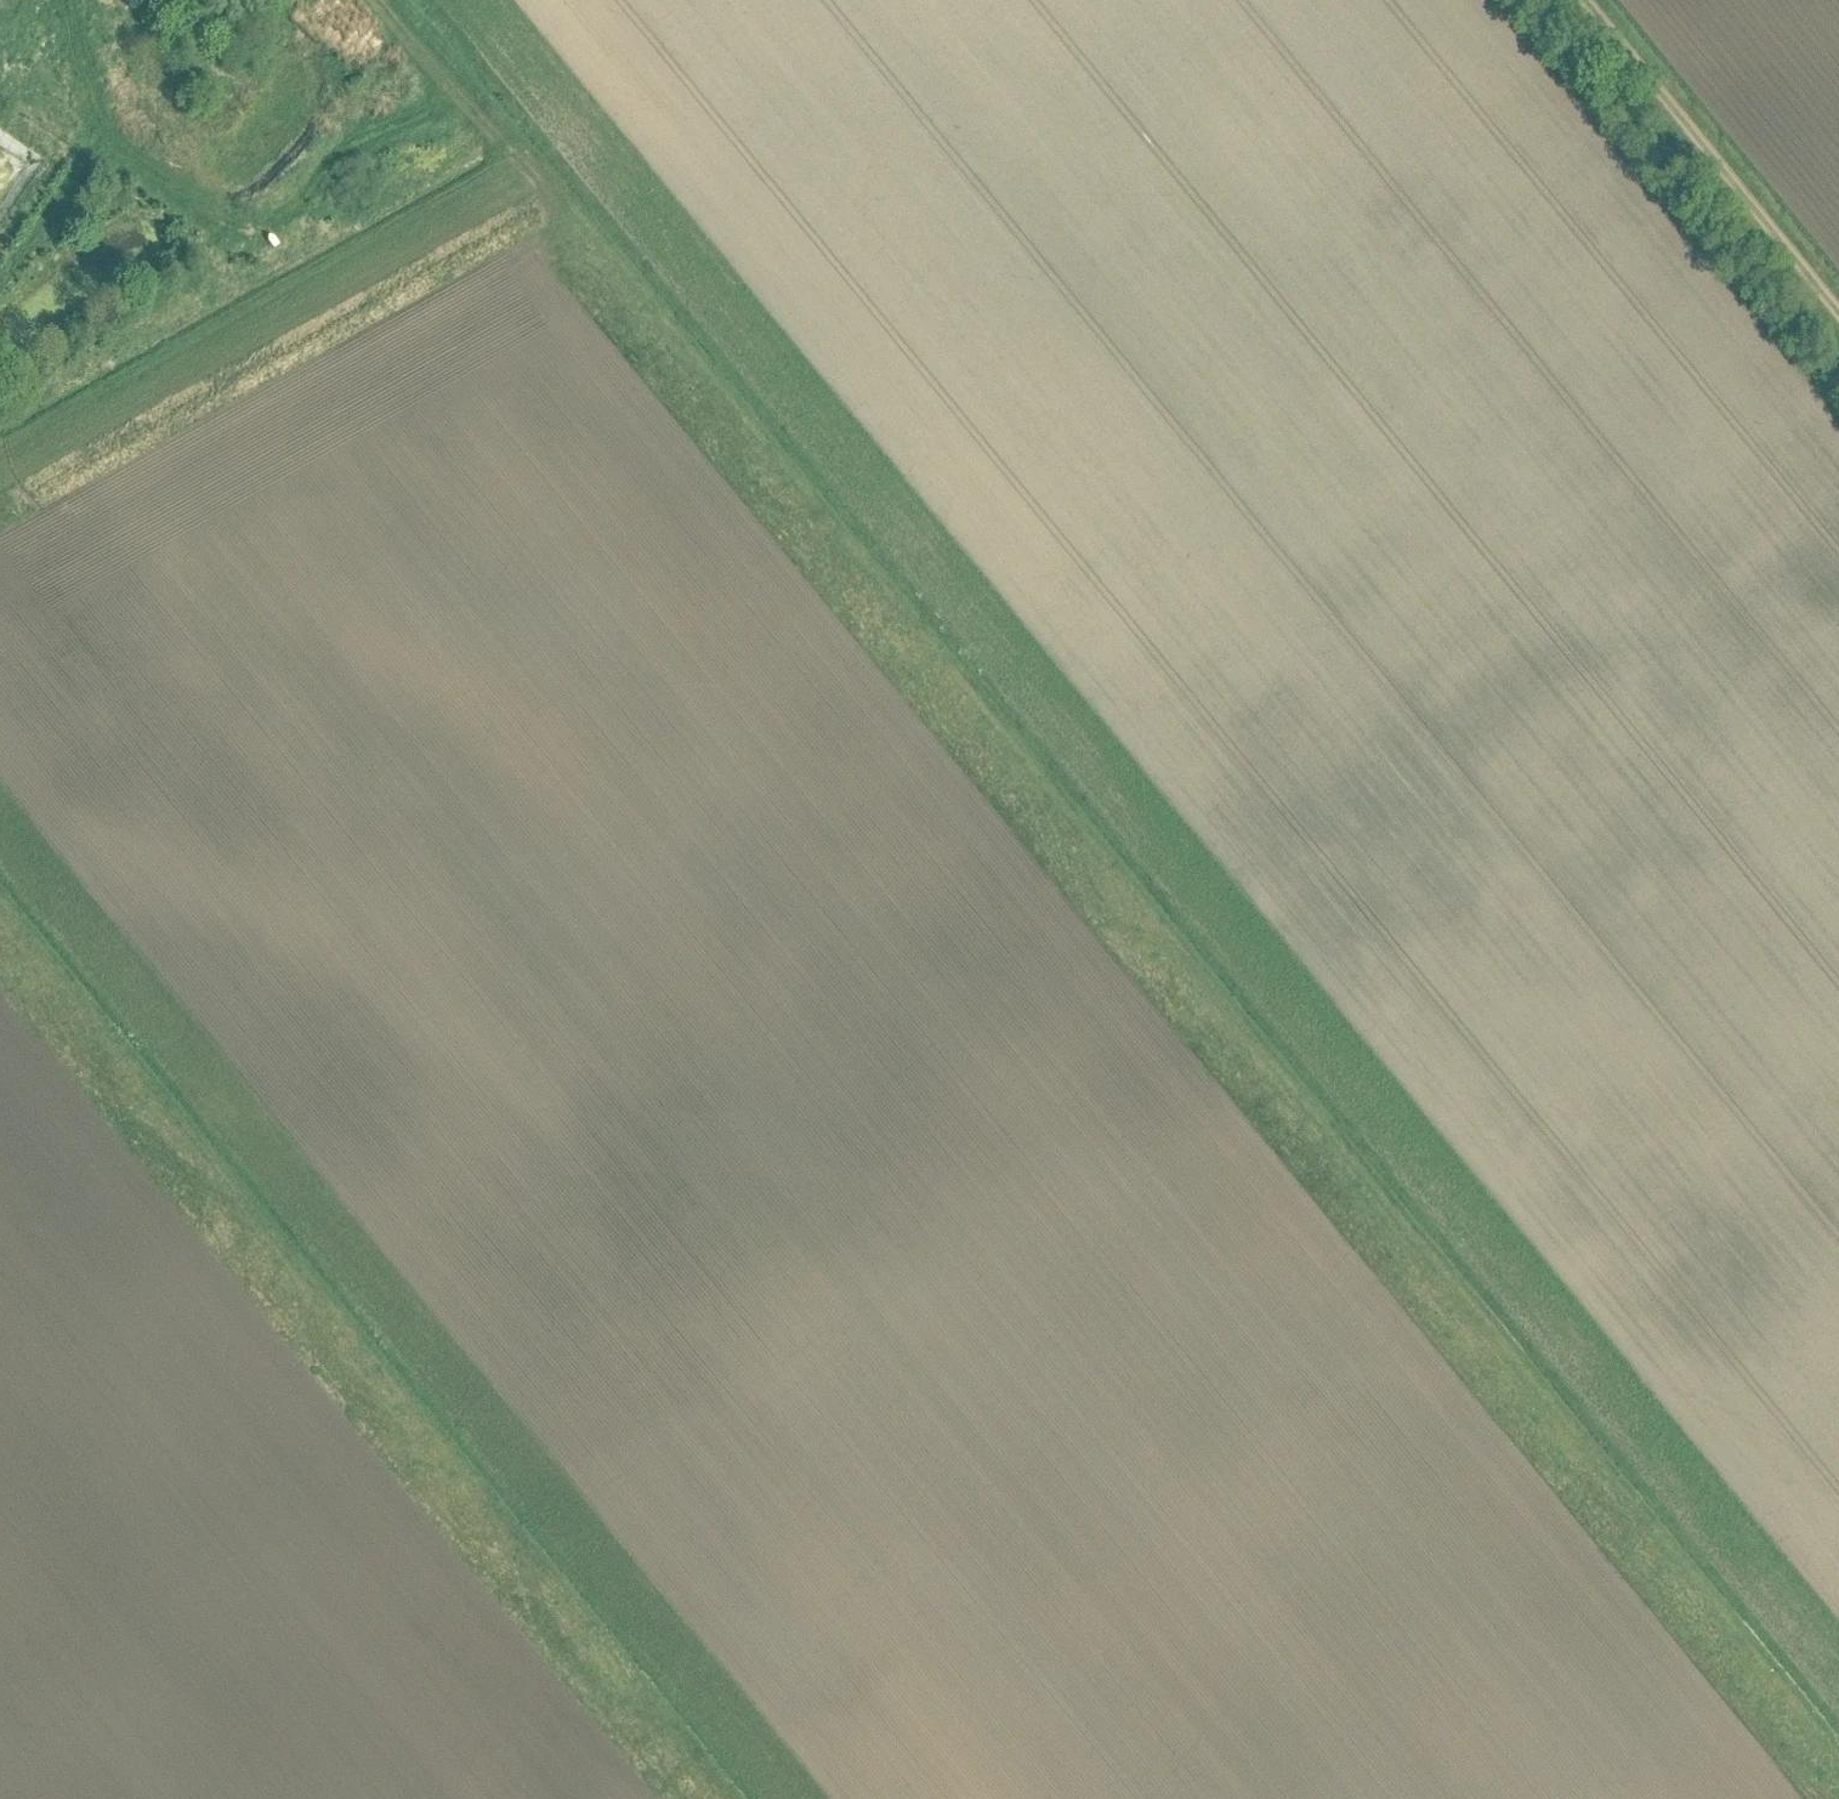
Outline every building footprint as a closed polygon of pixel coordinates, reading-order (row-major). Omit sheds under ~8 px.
[(28,210),(17,208),(4,210),(1,188),(0,188),(0,245),(13,247),(17,229),(34,226),(42,188),(42,190),(44,181),(41,161),(26,158),(22,177),(28,210)]
